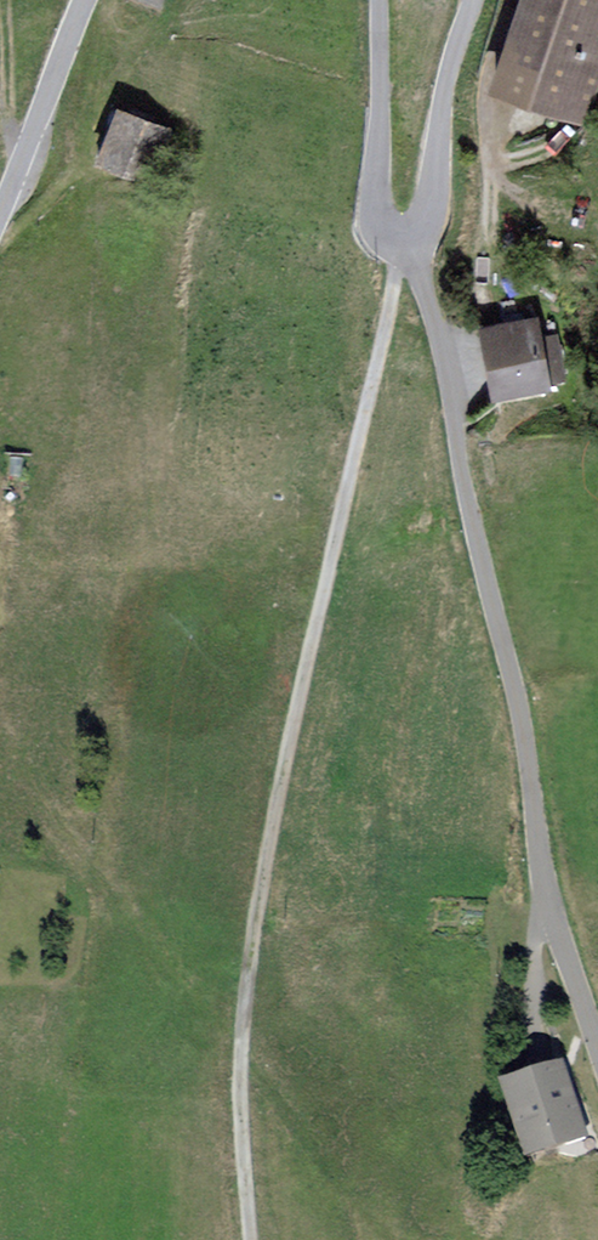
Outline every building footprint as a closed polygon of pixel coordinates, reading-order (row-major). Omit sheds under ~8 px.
[(489,95),(588,127),(597,95),(597,0),(519,0),(489,95)] [(171,132),(115,111),(92,169),(149,191),(171,132)] [(536,321),(476,332),(490,407),(549,396),(547,385),(565,381),(556,334),(539,337),(536,321)] [(564,1071),(504,1090),(527,1158),(554,1149),(561,1147),(587,1138),(564,1071)]
